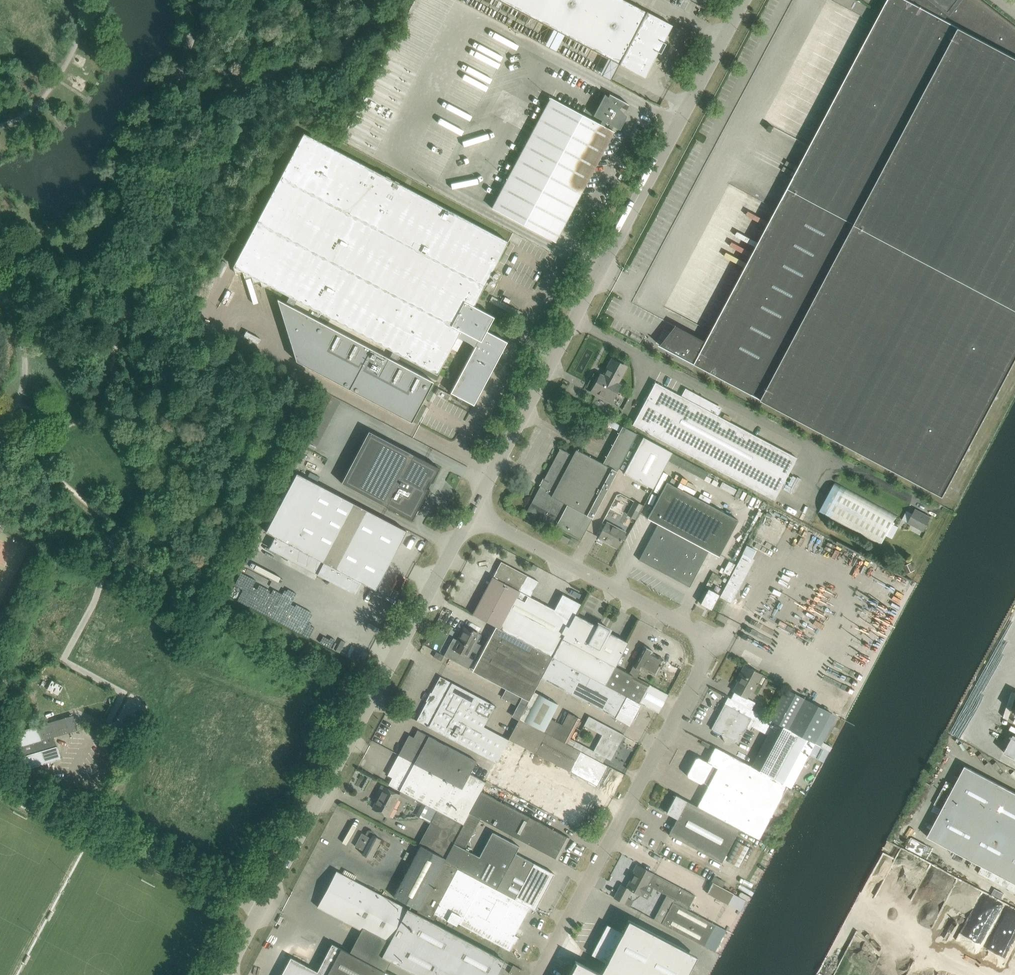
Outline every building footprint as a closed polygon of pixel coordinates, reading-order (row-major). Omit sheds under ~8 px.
[(619,64),(619,65),(620,64),(645,77),(658,52),(660,54),(665,45),(666,43),(663,42),(672,25),(647,12),(647,11),(646,12),(624,0),(498,0),(619,64)] [(983,0),(958,0),(949,11),(936,0),(888,0),(788,188),(1014,308),(1014,25),(983,0)] [(958,0),(936,0),(949,11),(958,0)] [(598,73),(609,79),(616,63),(606,58),(598,73)] [(491,208),(555,242),(614,131),(604,126),(605,122),(620,130),(627,116),(618,107),(621,101),(628,104),(629,104),(609,94),(608,97),(605,94),(593,116),(602,120),(600,124),(550,97),(491,208)] [(450,392),(474,405),(507,341),(486,330),(494,316),(473,305),(508,241),(304,133),(233,266),(235,273),(242,271),(244,278),(251,276),(253,282),(260,280),(262,287),(269,285),(289,296),(285,303),(277,299),(296,361),(412,422),(433,381),(397,362),(401,355),(437,374),(457,337),(459,338),(462,339),(464,340),(467,341),(469,342),(471,344),(473,345),(474,347),(450,392)] [(624,160),(628,152),(623,150),(619,157),(624,160)] [(1014,362),(1014,308),(788,188),(707,341),(706,342),(680,329),(679,328),(665,346),(660,344),(659,345),(944,496),(1014,362)] [(624,365),(612,359),(607,368),(609,369),(604,377),(600,375),(591,391),(609,401),(618,384),(615,382),(624,365)] [(775,499),(797,456),(717,414),(721,407),(685,388),(681,395),(654,381),(632,423),(775,499)] [(438,388),(435,394),(447,401),(450,395),(438,388)] [(527,511),(580,539),(617,470),(636,433),(622,425),(621,426),(622,426),(603,463),(576,449),(573,455),(558,447),(557,448),(560,450),(527,511)] [(439,468),(426,461),(368,430),(341,482),(412,520),(428,489),(426,488),(429,481),(432,483),(439,468)] [(643,436),(623,474),(652,489),(672,452),(643,436)] [(266,532),(275,536),(296,548),(324,562),(319,572),(355,591),(360,581),(376,589),(406,531),(297,473),(266,532)] [(658,523),(639,559),(641,560),(642,558),(688,583),(687,585),(689,586),(709,549),(718,554),(737,519),(666,481),(647,517),(658,523)] [(897,516),(835,483),(819,513),(881,546),(897,516)] [(637,518),(642,504),(632,500),(627,514),(637,518)] [(916,509),(908,524),(923,532),(930,517),(916,509)] [(768,510),(750,545),(771,557),(790,522),(768,510)] [(607,522),(598,537),(617,547),(625,532),(607,522)] [(562,535),(560,539),(567,543),(569,539),(562,535)] [(743,553),(720,597),(731,602),(754,559),(743,553)] [(580,604),(562,594),(554,609),(519,591),(527,575),(501,561),(493,577),(493,576),(473,614),(496,626),(544,652),(552,656),(562,638),(575,614),(580,604)] [(894,617),(909,581),(910,581),(912,579),(879,566),(863,605),(894,617)] [(237,589),(273,604),(282,583),(247,568),(237,589)] [(708,588),(700,603),(711,609),(719,594),(708,588)] [(604,684),(621,652),(627,641),(608,632),(610,629),(598,623),(597,626),(575,614),(562,638),(552,656),(588,676),(604,684)] [(552,656),(544,652),(496,626),(474,667),(511,687),(509,691),(528,701),(534,691),(541,677),(552,656)] [(467,656),(469,652),(479,633),(466,627),(459,641),(457,640),(452,648),(467,656)] [(615,666),(623,652),(628,642),(627,641),(621,652),(604,684),(640,703),(641,703),(658,713),(668,695),(650,685),(636,678),(641,670),(633,666),(629,673),(615,666)] [(652,653),(653,652),(653,651),(644,646),(644,647),(634,666),(633,666),(641,670),(642,668),(655,675),(664,659),(652,653)] [(444,656),(437,652),(436,651),(433,656),(441,661),(444,656)] [(541,677),(577,697),(588,676),(552,656),(541,677)] [(734,691),(731,698),(742,705),(751,709),(755,702),(746,698),(750,691),(759,674),(759,673),(744,665),(738,676),(740,677),(733,691),(734,691)] [(495,705),(440,676),(416,720),(496,762),(504,746),(508,739),(484,725),(495,705)] [(640,703),(604,684),(588,676),(577,697),(629,725),(640,703)] [(52,679),(47,689),(58,695),(63,685),(52,679)] [(769,719),(814,743),(831,712),(785,688),(769,719)] [(528,701),(519,718),(524,721),(538,694),(534,691),(528,701)] [(558,704),(538,694),(524,721),(543,731),(550,718),(558,704)] [(728,697),(711,728),(721,733),(725,736),(725,742),(733,743),(734,741),(738,743),(746,727),(751,730),(752,727),(759,714),(751,709),(742,705),(731,698),(728,697)] [(543,731),(567,744),(580,719),(568,712),(562,724),(550,718),(543,731)] [(767,735),(751,766),(787,785),(790,787),(814,743),(769,719),(759,714),(752,727),(767,735)] [(24,729),(0,736),(5,751),(10,750),(14,748),(54,736),(77,729),(76,724),(73,715),(37,725),(30,728),(24,729)] [(610,760),(620,742),(624,735),(589,716),(584,725),(602,734),(593,751),(610,760)] [(519,718),(508,739),(590,782),(589,784),(596,787),(608,765),(567,744),(543,731),(524,721),(519,718)] [(409,736),(399,755),(462,788),(469,773),(476,761),(417,730),(413,738),(409,736)] [(1004,752),(1014,758),(1014,734),(1004,752)] [(57,746),(54,736),(14,748),(17,757),(16,758),(20,771),(40,765),(42,770),(49,768),(47,762),(54,760),(54,761),(61,759),(57,746)] [(504,746),(496,762),(486,780),(504,790),(515,769),(523,756),(522,755),(519,753),(504,746)] [(820,746),(814,757),(823,762),(829,750),(821,746),(820,746)] [(708,785),(697,806),(740,828),(758,838),(787,785),(751,766),(715,747),(707,762),(698,757),(695,758),(687,774),(688,776),(700,783),(703,782),(708,785)] [(416,799),(436,810),(463,824),(469,812),(481,790),(485,782),(469,773),(462,788),(399,755),(389,775),(392,777),(388,784),(411,796),(416,799)] [(965,766),(955,785),(947,781),(934,804),(942,808),(927,836),(982,865),(978,873),(1014,892),(1014,792),(965,766)] [(515,769),(504,790),(527,802),(539,781),(515,769)] [(539,781),(527,802),(551,815),(562,794),(539,781)] [(399,795),(382,786),(378,793),(380,794),(373,808),(388,816),(392,807),(399,795)] [(558,859),(569,838),(481,790),(469,812),(480,818),(558,859)] [(562,794),(551,815),(575,828),(586,807),(562,794)] [(722,863),(740,828),(697,806),(676,795),(672,802),(673,803),(668,814),(677,818),(668,834),(722,863)] [(453,843),(463,824),(436,810),(418,844),(420,845),(445,858),(453,843)] [(463,848),(453,843),(445,858),(443,861),(495,889),(529,907),(532,908),(532,907),(537,897),(538,898),(542,892),(541,891),(547,880),(548,880),(551,874),(550,874),(551,872),(516,853),(519,846),(516,845),(492,832),(479,856),(463,848)] [(362,854),(370,858),(380,838),(370,833),(368,836),(362,833),(355,846),(364,851),(362,854)] [(921,856),(927,845),(911,837),(906,847),(921,856)] [(739,867),(750,848),(736,841),(726,860),(739,867)] [(418,909),(443,861),(445,858),(420,845),(393,896),(418,909)] [(495,889),(443,861),(418,909),(432,917),(434,913),(456,925),(457,923),(509,950),(516,938),(519,939),(520,938),(515,935),(529,907),(495,889)] [(695,895),(638,865),(626,887),(642,895),(648,884),(674,898),(661,922),(715,951),(727,929),(688,908),(695,895)] [(336,871),(317,907),(388,944),(382,956),(418,974),(496,974),(504,960),(336,871)] [(713,882),(723,887),(726,881),(715,875),(712,881),(713,882)] [(746,900),(723,887),(713,882),(707,893),(740,911),(746,900)] [(620,886),(614,897),(631,906),(634,900),(628,897),(630,892),(620,886)] [(670,905),(663,901),(655,917),(662,921),(670,905)] [(686,950),(628,920),(622,932),(607,924),(599,939),(598,938),(596,939),(593,943),(594,946),(595,946),(591,954),(606,962),(600,973),(575,960),(575,961),(576,961),(569,974),(685,974),(690,964),(686,950)] [(385,972),(341,948),(332,943),(317,971),(291,957),(281,974),(383,974),(385,972)] [(513,965),(509,973),(513,974),(519,974),(522,970),(513,965)]
